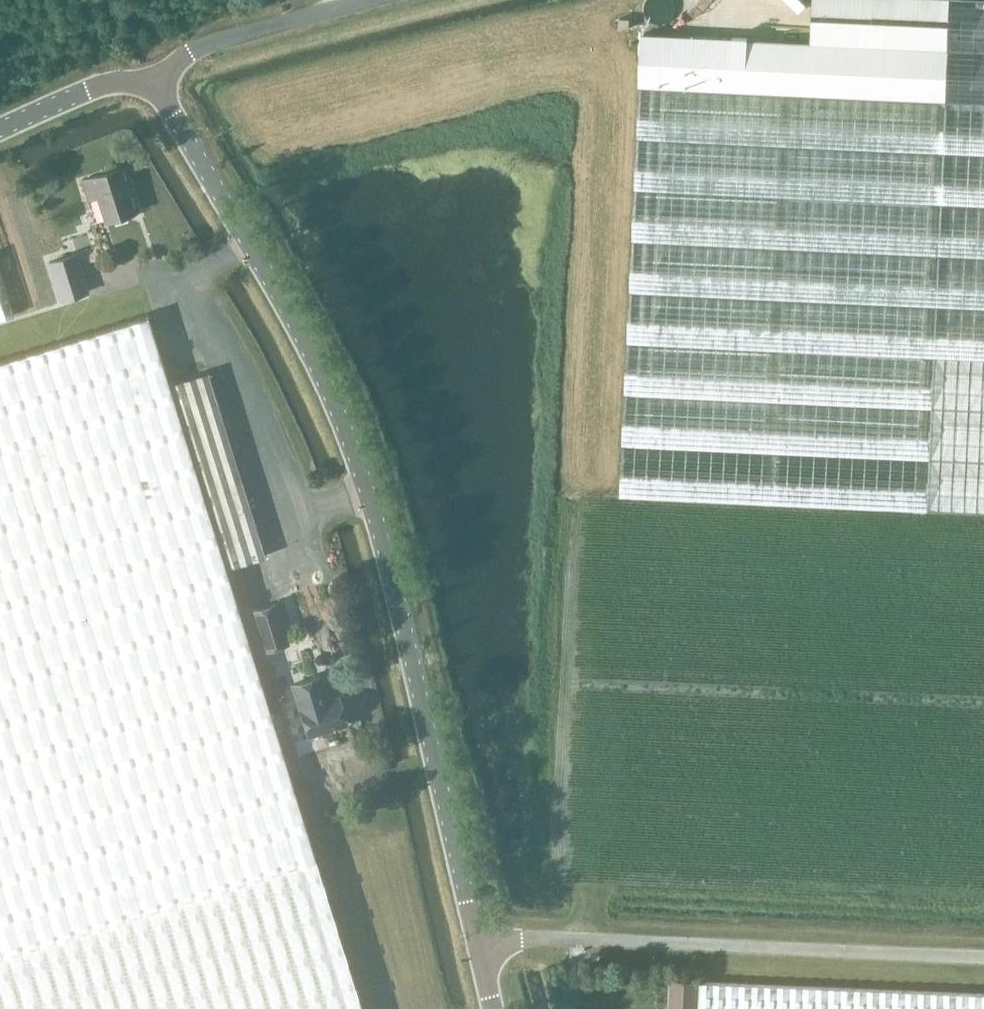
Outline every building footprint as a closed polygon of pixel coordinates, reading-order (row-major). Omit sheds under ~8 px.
[(817,42),(642,35),(620,495),(983,511),(983,0),(819,0),(817,42)] [(618,18),(618,28),(627,28),(627,18),(618,18)] [(82,181),(88,199),(96,197),(105,221),(133,211),(118,168),(82,181)] [(87,292),(75,254),(45,263),(57,301),(87,292)] [(317,862),(225,566),(264,554),(206,371),(167,383),(147,319),(0,365),(0,1008),(363,1008),(317,862)] [(250,611),(263,653),(289,645),(276,603),(250,611)] [(291,683),(306,734),(346,722),(338,695),(327,698),(319,674),(291,683)] [(699,978),(670,977),(668,1008),(698,1008),(699,978)] [(701,980),(699,1008),(983,1008),(983,992),(701,980)]
